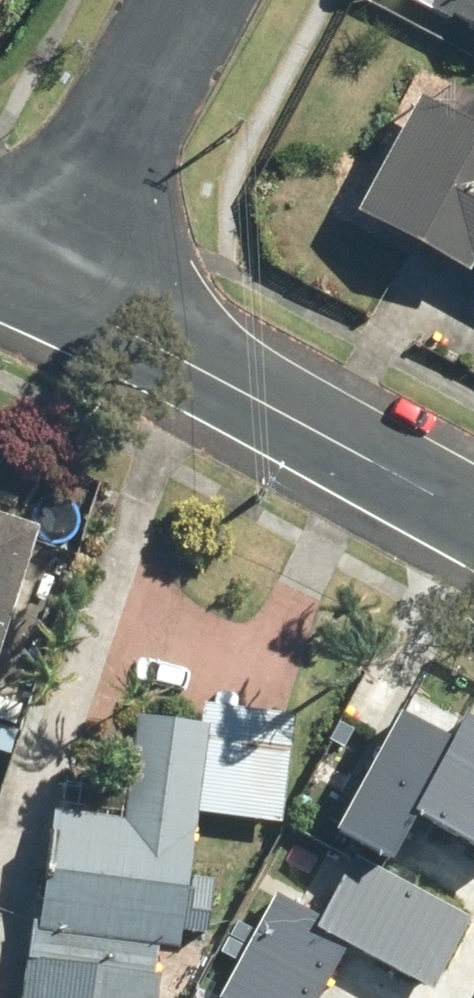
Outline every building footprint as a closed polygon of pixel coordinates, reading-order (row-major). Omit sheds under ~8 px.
[(431,10),(452,22),(455,17),(473,27),(473,0),(437,0),(431,10)] [(360,215),(471,277),(473,271),(473,106),(463,125),(423,102),(360,215)] [(0,516),(0,656),(13,616),(50,627),(62,590),(25,578),(41,529),(0,516)] [(334,821),(392,850),(415,804),(473,833),(473,706),(463,700),(453,721),(397,694),(334,821)] [(56,812),(42,923),(32,921),(23,997),(159,997),(162,977),(158,976),(161,947),(181,950),(183,933),(209,936),(215,882),(191,879),(198,815),(284,825),(297,717),(204,706),(202,727),(133,719),(121,820),(56,812)] [(246,935),(324,976),(348,932),(440,981),(473,919),(473,914),(354,850),(321,911),(273,885),(246,935)] [(246,935),(221,984),(248,997),(313,997),(324,976),(246,935)]
